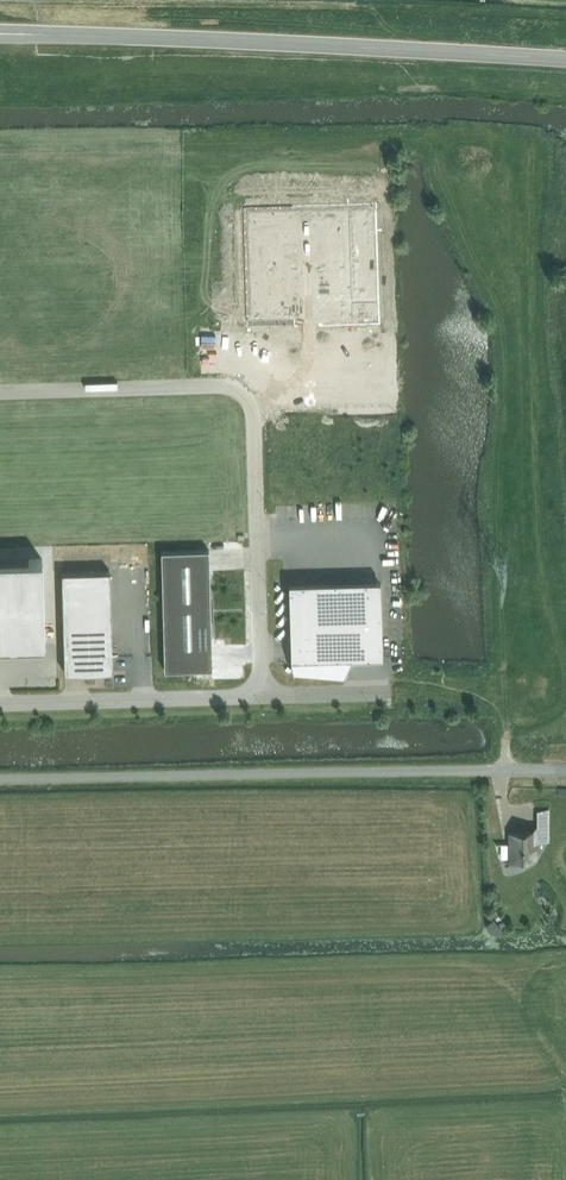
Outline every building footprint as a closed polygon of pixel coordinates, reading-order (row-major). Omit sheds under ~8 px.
[(369,187),(236,191),(240,311),(372,308),(369,187)] [(210,611),(208,549),(161,551),(164,670),(212,668),(210,611)] [(44,644),(42,559),(0,560),(0,645),(44,644)] [(110,571),(62,572),(64,673),(113,671),(112,657),(110,571)] [(300,582),(288,583),(290,650),(291,659),(292,666),(294,675),(295,675),(294,674),(342,678),(341,679),(342,680),(351,657),(361,657),(372,657),(382,656),(380,584),(380,580),(368,581),(357,581),(346,581),(334,581),(323,582),(311,582),(300,582)] [(507,868),(509,868),(509,863),(509,857),(537,857),(537,842),(548,842),(548,832),(507,832),(507,868)] [(500,929),(493,922),(491,923),(491,927),(495,930),(498,931),(500,929)]
